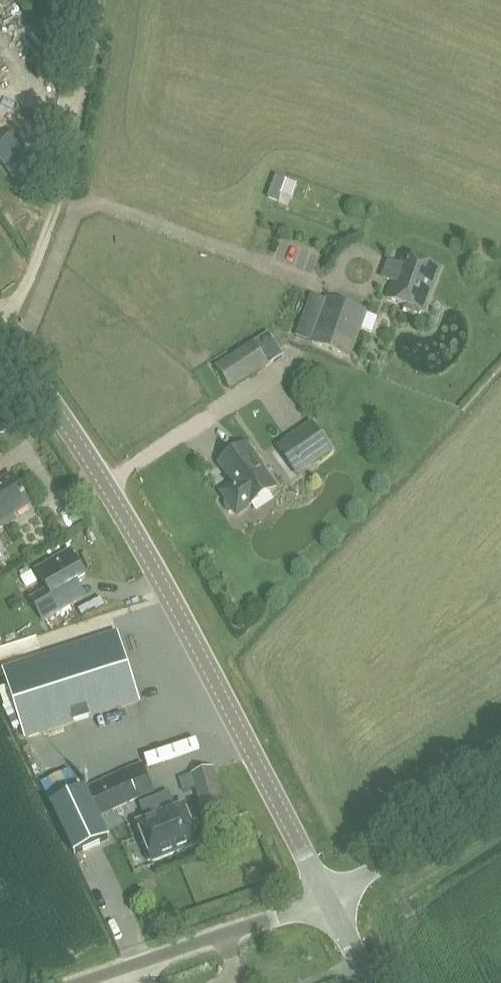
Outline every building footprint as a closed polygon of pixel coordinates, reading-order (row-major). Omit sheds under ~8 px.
[(287,193),(283,205),(310,215),(314,203),(287,193)] [(299,260),(312,267),(319,254),(306,247),(299,260)] [(404,309),(420,315),(421,311),(424,312),(440,269),(404,256),(401,266),(390,262),(384,279),(395,283),(389,300),(405,306),(404,309)] [(312,343),(349,357),(365,312),(329,299),(312,343)] [(284,356),(269,333),(254,342),(216,367),(232,390),(269,365),(284,356)] [(278,447),(297,474),(331,450),(313,423),(278,447)] [(236,513),(237,515),(276,489),(246,445),(220,463),(235,485),(223,494),(227,500),(224,507),(230,514),(236,513)] [(9,523),(7,520),(30,505),(12,475),(0,483),(0,529),(9,523)] [(64,592),(86,579),(70,551),(37,570),(49,590),(32,600),(45,621),(72,605),(64,592)] [(3,670),(25,738),(140,702),(118,633),(3,670)] [(9,687),(0,689),(0,692),(5,707),(3,707),(14,730),(22,727),(9,687)] [(196,789),(206,826),(229,820),(214,768),(192,774),(180,778),(185,793),(196,789)] [(136,777),(99,782),(103,809),(121,806),(122,816),(141,813),(136,777)] [(102,834),(83,792),(50,804),(71,847),(102,834)] [(152,860),(153,862),(199,844),(184,805),(174,809),(169,796),(143,806),(148,820),(138,824),(147,849),(144,850),(148,861),(152,860)]
